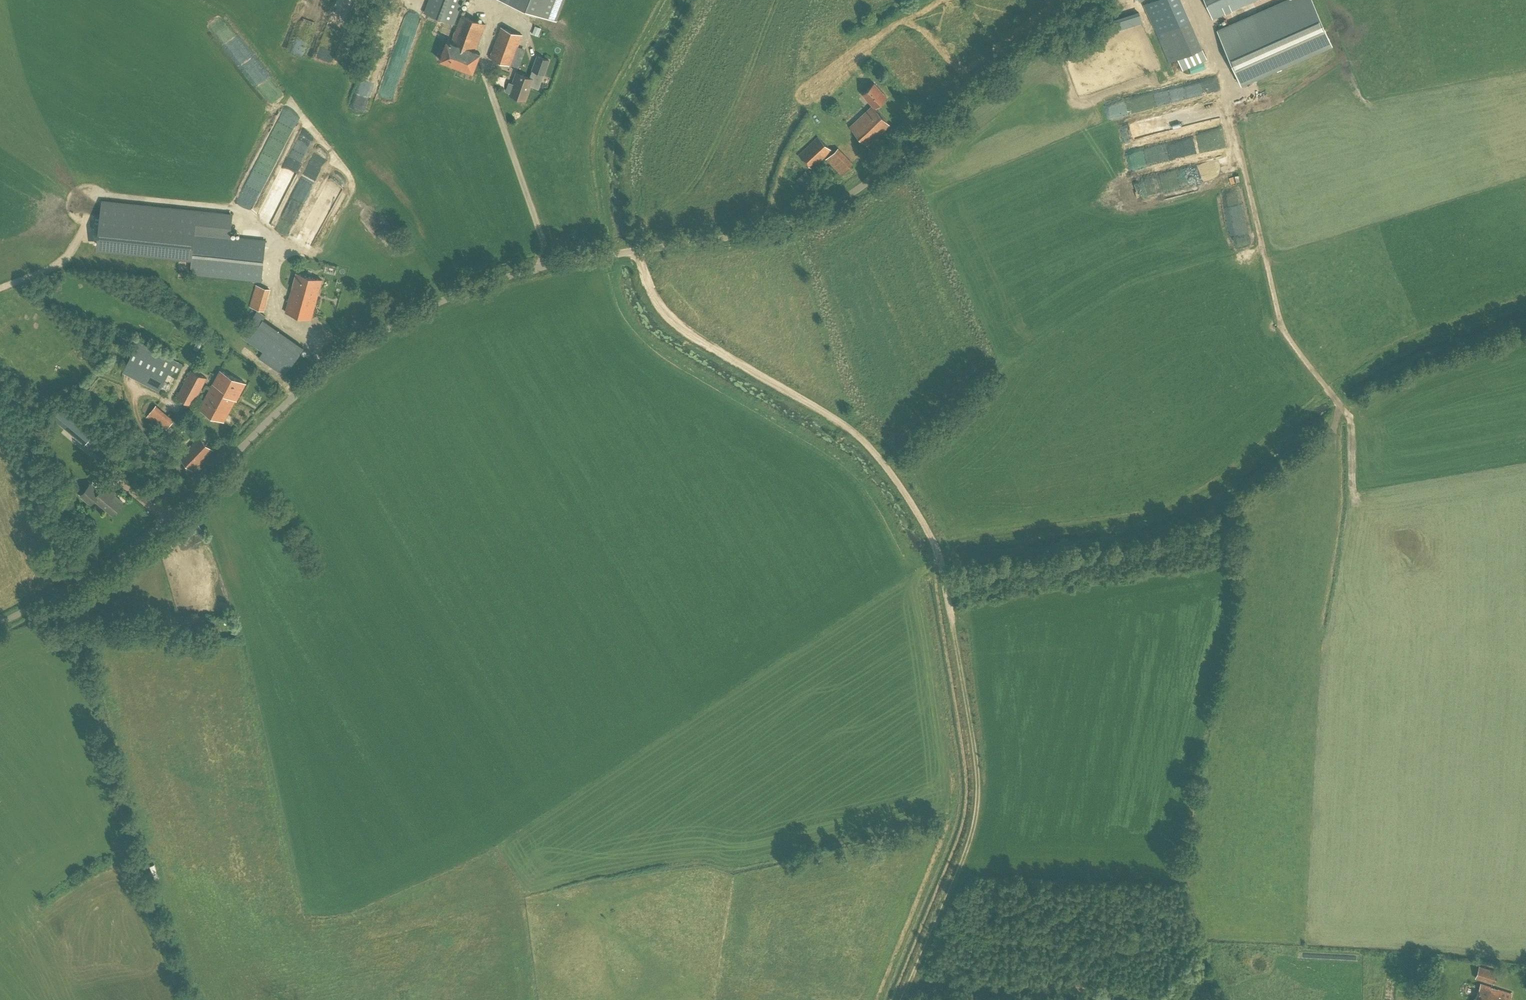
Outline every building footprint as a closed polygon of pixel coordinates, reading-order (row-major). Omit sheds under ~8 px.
[(462,0),(429,0),(424,13),(453,24),(458,13),(462,0)] [(564,0),(504,0),(556,20),(564,0)] [(1201,49),(1202,49),(1181,0),(1152,0),(1142,4),(1169,64),(1178,60),(1182,71),(1189,68),(1191,73),(1206,69),(1203,61),(1206,60),(1201,49)] [(1213,19),(1257,0),(1204,0),(1213,19)] [(1332,45),(1312,0),(1284,0),(1217,30),(1241,85),(1332,45)] [(461,14),(458,13),(453,24),(451,30),(454,32),(450,42),(447,41),(440,60),(473,72),(480,53),(476,51),(486,24),(461,14)] [(511,66),(522,35),(501,26),(489,58),(511,66)] [(538,36),(538,35),(541,28),(535,26),(532,32),(532,33),(538,36)] [(516,80),(511,95),(524,100),(529,85),(539,89),(544,75),(550,59),(537,54),(531,70),(532,70),(529,78),(517,74),(515,80),(516,80)] [(1197,95),(1218,90),(1215,78),(1194,83),(1197,95)] [(868,146),(890,125),(875,108),(887,97),(874,83),(862,94),(872,105),(849,126),(868,146)] [(1128,141),(1153,139),(1152,123),(1127,125),(1128,141)] [(832,150),(818,136),(797,155),(812,169),(824,158),(841,175),(853,163),(837,146),(832,150)] [(813,178),(805,170),(796,179),(804,187),(813,178)] [(243,195),(248,197),(251,190),(260,195),(265,185),(251,178),(243,195)] [(251,205),(255,207),(259,198),(255,196),(251,205)] [(101,199),(96,249),(191,258),(190,274),(262,282),(266,240),(230,236),(233,212),(101,199)] [(311,319),(322,280),(296,273),(286,312),(311,319)] [(264,311),(271,289),(256,285),(250,306),(264,311)] [(284,376),(304,347),(264,319),(266,316),(257,310),(240,336),(266,354),(262,360),(284,376)] [(138,341),(122,371),(167,394),(168,393),(176,378),(183,365),(138,341)] [(184,382),(176,397),(193,405),(207,378),(191,370),(184,382)] [(237,400),(246,383),(220,370),(211,386),(198,409),(224,422),(236,400),(237,400)] [(156,405),(146,417),(164,432),(174,420),(156,405)] [(193,471),(213,450),(199,436),(179,457),(193,471)] [(100,490),(91,482),(79,496),(91,505),(95,500),(112,514),(123,502),(111,492),(112,491),(105,485),(100,490)] [(186,538),(201,529),(196,519),(180,528),(186,538)] [(909,531),(916,541),(922,536),(916,527),(909,531)] [(1493,984),(1494,981),(1497,972),(1485,968),(1478,966),(1475,978),(1493,984)] [(1511,994),(1480,984),(1475,998),(1474,997),(1473,999),(1509,999),(1511,994)]
